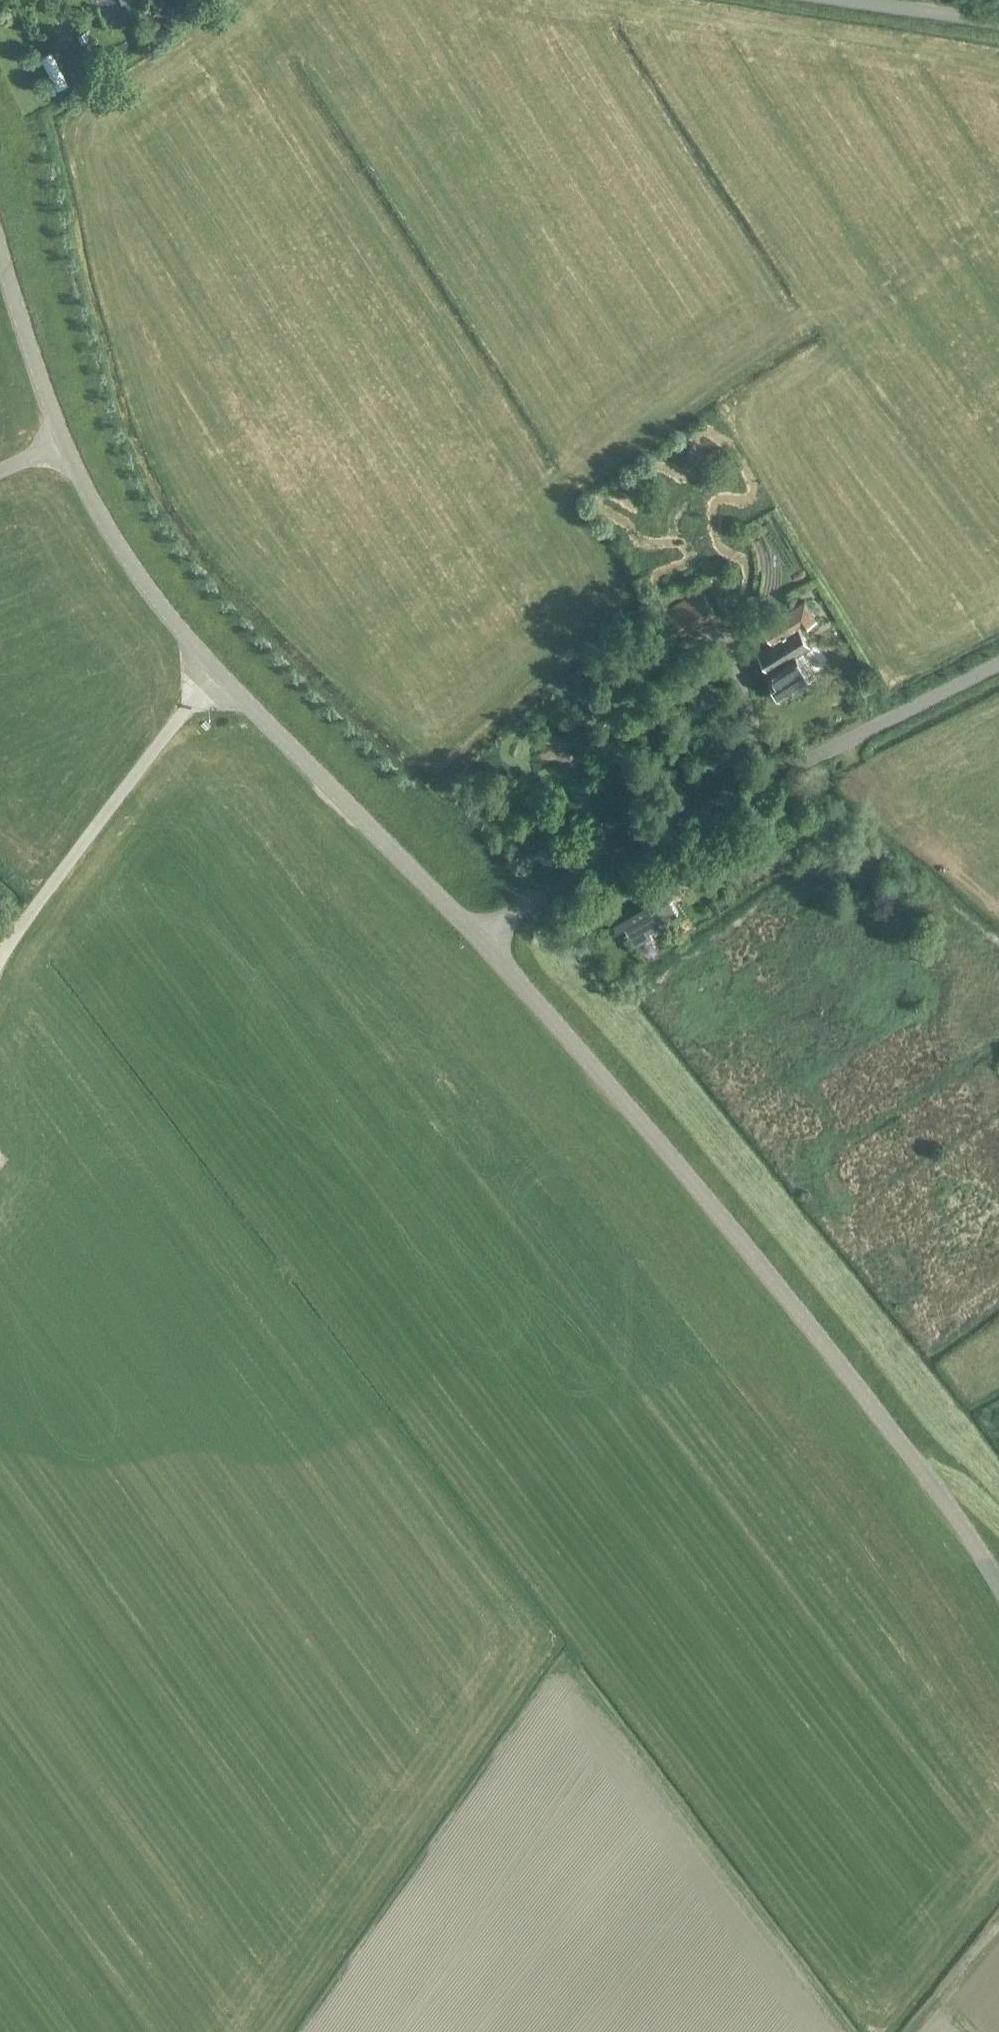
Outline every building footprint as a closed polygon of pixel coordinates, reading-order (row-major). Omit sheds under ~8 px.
[(676,638),(715,614),(700,590),(661,613),(676,638)] [(797,627),(796,626),(799,624),(801,628),(817,618),(804,597),(760,624),(770,641),(771,640),(772,642),(758,650),(770,670),(766,672),(771,680),(770,681),(768,686),(772,693),(778,694),(779,696),(811,677),(797,654),(809,646),(797,627)] [(867,671),(855,676),(863,692),(874,686),(867,671)] [(618,903),(603,912),(615,931),(624,925),(629,934),(641,926),(638,921),(671,902),(666,894),(670,892),(668,888),(675,883),(666,868),(628,892),(627,889),(615,897),(618,903)]
